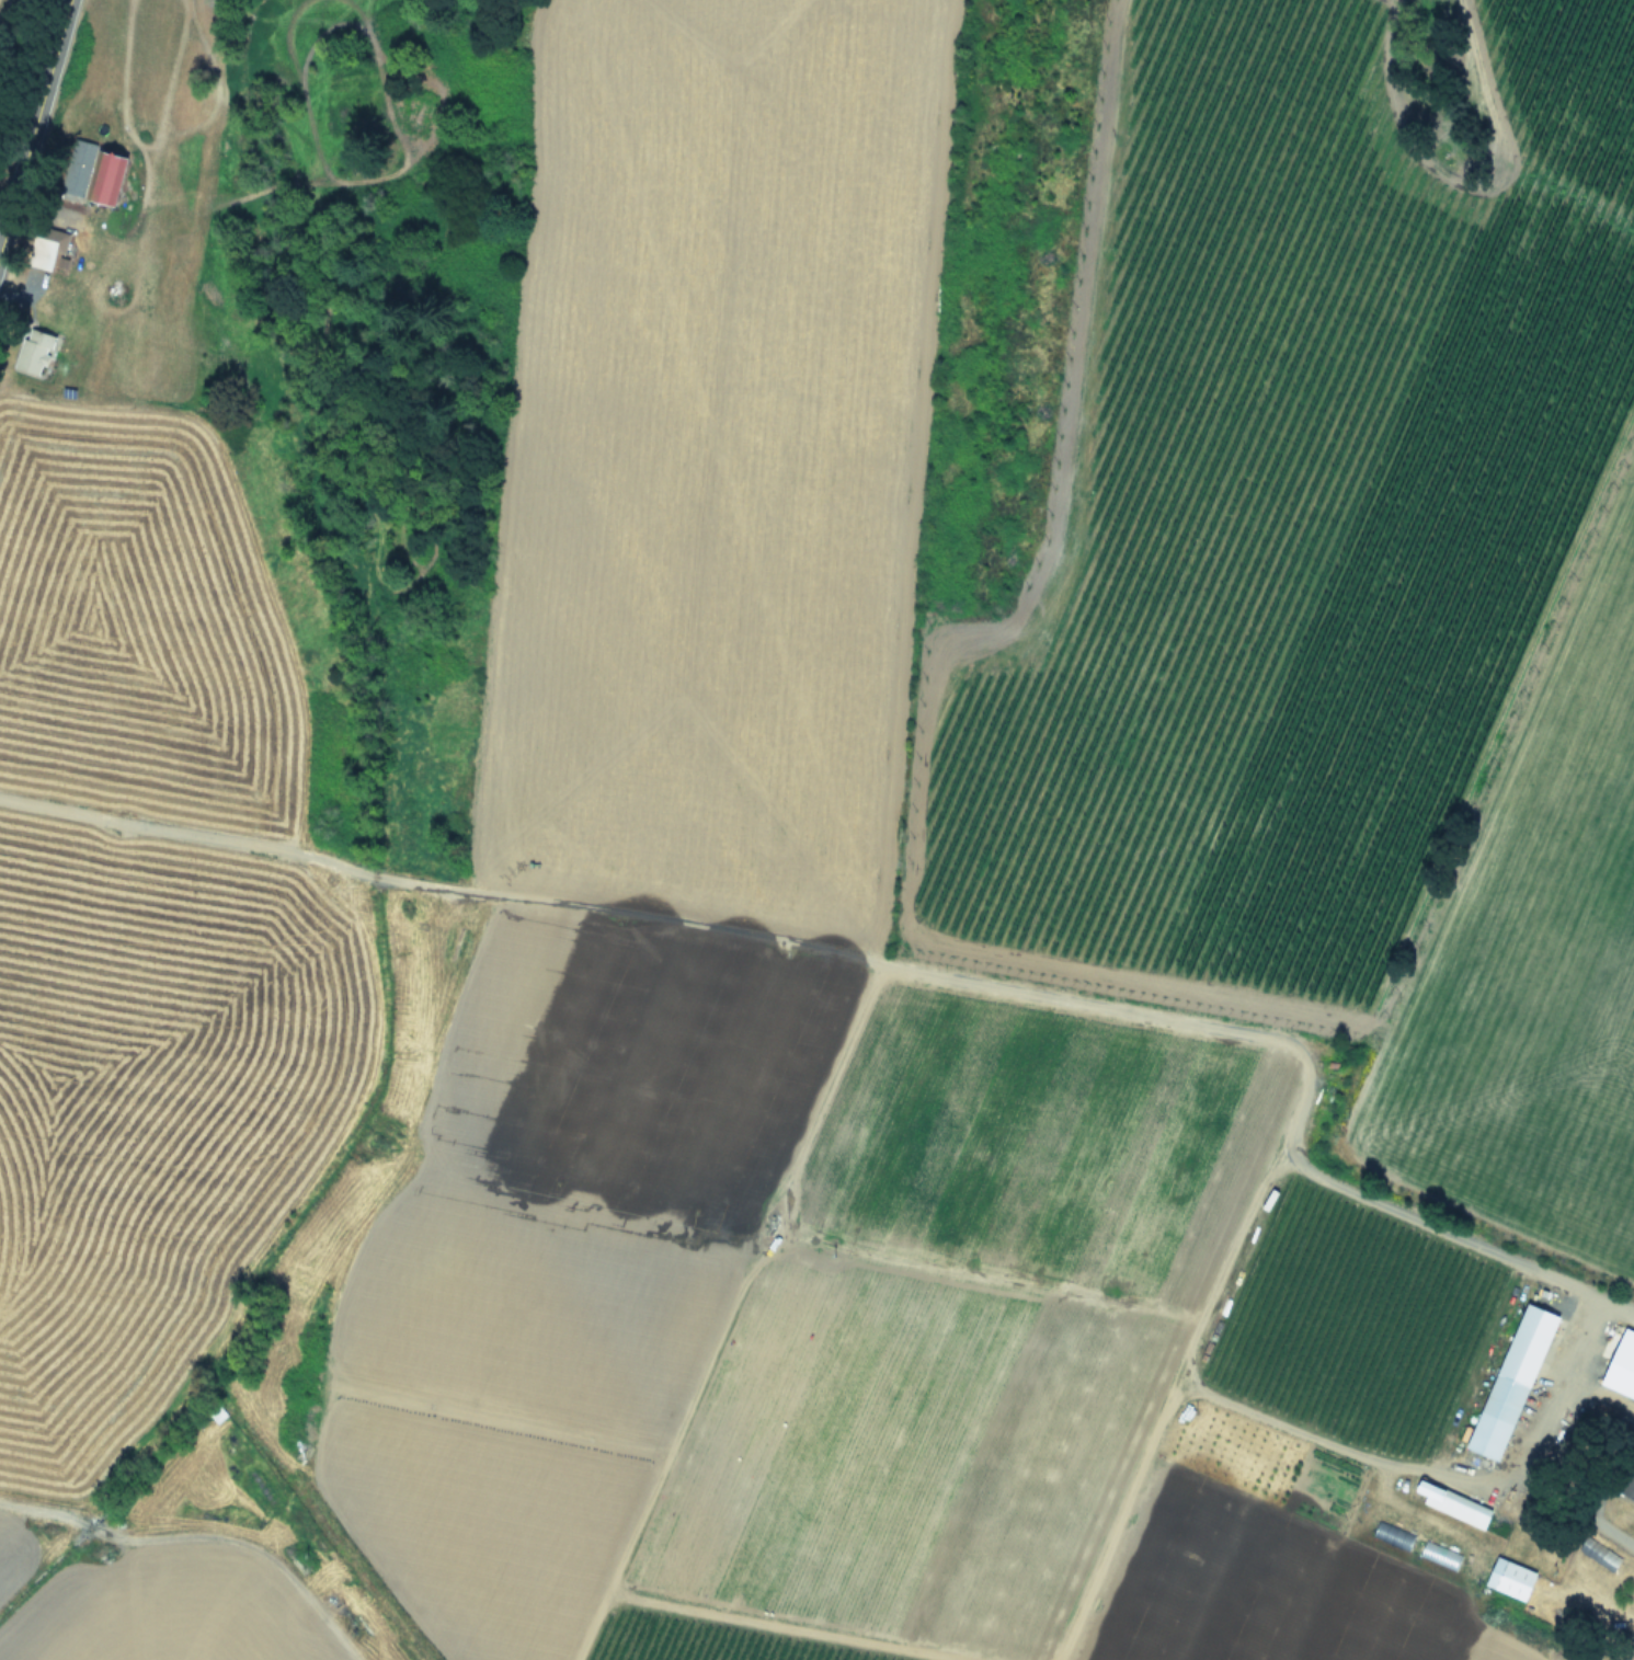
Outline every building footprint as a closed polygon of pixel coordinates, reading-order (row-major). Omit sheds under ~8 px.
[(118,207),(131,157),(108,152),(95,202),(118,207)] [(52,274),(59,253),(65,255),(71,235),(43,227),(30,267),(52,274)] [(43,377),(55,334),(28,326),(16,370),(43,377)] [(1499,1464),(1564,1319),(1532,1305),(1466,1450),(1499,1464)] [(219,1426),(228,1416),(216,1405),(207,1416),(219,1426)] [(1633,1503),(1633,1469),(1622,1498),(1633,1503)] [(1485,1533),(1494,1512),(1433,1487),(1425,1507),(1485,1533)] [(1487,1587),(1528,1604),(1540,1576),(1499,1558),(1487,1587)]
